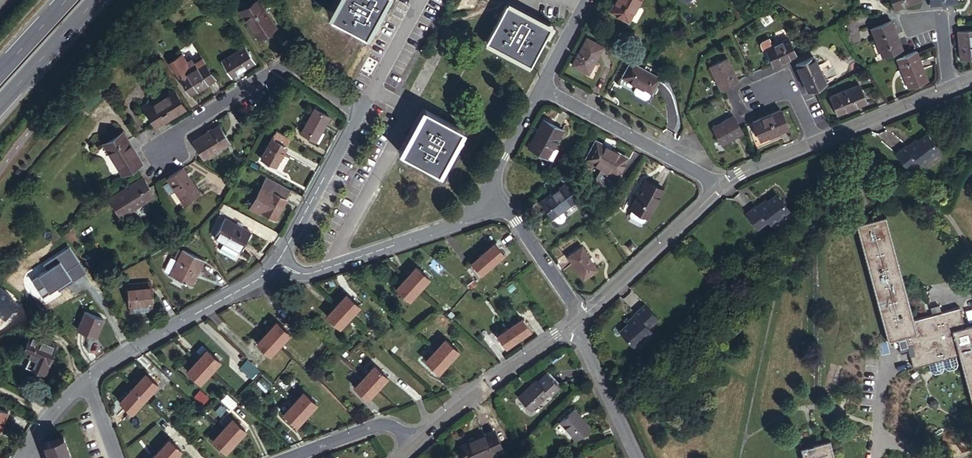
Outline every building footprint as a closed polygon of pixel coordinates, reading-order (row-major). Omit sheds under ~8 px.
[(328,12),(363,30),(380,0),(335,0),(328,12)] [(612,13),(629,22),(641,0),(618,0),(612,13)] [(895,9),(917,0),(891,0),(895,9)] [(256,1),(240,11),(257,38),(273,27),(256,1)] [(530,64),(550,29),(506,6),(486,42),(530,65),(530,64)] [(890,21),(871,29),(884,56),(903,48),(890,21)] [(960,60),(971,58),(971,30),(958,32),(957,32),(960,60)] [(773,66),(794,55),(785,38),(763,49),(773,66)] [(603,48),(588,39),(574,66),(589,75),(603,48)] [(253,62),(244,47),(220,61),(230,77),(253,62)] [(916,52),(897,60),(902,72),(904,71),(911,88),(927,81),(916,52)] [(183,77),(203,64),(202,62),(195,65),(193,62),(189,65),(183,55),(171,63),(178,73),(180,72),(183,77)] [(807,91),(825,82),(812,56),(796,64),(795,65),(807,91)] [(738,84),(727,61),(710,69),(721,92),(738,84)] [(658,79),(630,63),(622,79),(650,94),(658,79)] [(213,80),(203,64),(183,77),(181,78),(190,94),(213,80)] [(865,102),(859,86),(831,97),(837,113),(865,102)] [(648,101),(651,95),(637,89),(635,95),(648,101)] [(156,126),(184,110),(173,92),(146,109),(156,126)] [(329,118),(310,107),(305,117),(309,119),(301,133),(316,142),(329,118)] [(462,130),(424,110),(400,153),(439,174),(462,130)] [(751,122),(754,129),(755,132),(759,140),(788,128),(780,110),(751,122)] [(733,116),(711,128),(720,144),(742,133),(733,116)] [(561,127),(544,118),(530,146),(546,155),(552,144),(561,127)] [(194,141),(204,158),(229,143),(220,126),(194,141)] [(288,138),(274,129),(258,158),(274,167),(286,147),(284,145),(288,138)] [(139,163),(122,134),(104,145),(121,173),(139,163)] [(903,145),(892,153),(903,169),(914,161),(916,164),(935,150),(923,134),(913,141),(905,147),(903,145)] [(912,139),(903,145),(905,147),(913,141),(912,139)] [(625,157),(596,141),(587,158),(617,174),(625,157)] [(557,146),(552,144),(546,155),(551,157),(557,146)] [(182,167),(167,177),(183,204),(198,195),(182,167)] [(258,213),(259,211),(275,220),(286,200),(291,190),(267,176),(249,208),(258,213)] [(144,178),(111,199),(121,215),(155,195),(144,178)] [(661,189),(644,180),(628,208),(630,209),(627,214),(629,217),(638,223),(642,222),(644,217),(646,218),(661,189)] [(578,200),(567,185),(543,201),(558,222),(559,223),(561,223),(562,223),(564,223),(566,221),(567,221),(568,219),(568,217),(567,216),(563,210),(578,200)] [(753,203),(742,211),(753,227),(764,219),(766,222),(785,209),(774,192),(764,199),(755,205),(753,203)] [(762,197),(753,203),(755,205),(764,199),(762,197)] [(965,326),(960,307),(914,320),(886,216),(856,224),(888,341),(898,339),(904,337),(908,350),(913,367),(929,363),(956,355),(959,355),(971,404),(971,324),(965,326)] [(249,233),(225,218),(213,239),(225,245),(220,253),(232,260),(236,252),(238,253),(249,233)] [(493,264),(504,254),(494,243),(482,253),(493,264)] [(598,270),(583,248),(569,257),(584,280),(598,270)] [(203,260),(183,250),(182,252),(177,261),(171,275),(170,276),(191,286),(203,260)] [(481,274),(493,264),(482,253),(472,263),(481,274)] [(166,273),(171,275),(177,261),(174,260),(170,258),(165,269),(166,273)] [(416,265),(406,276),(418,287),(428,276),(416,265)] [(406,276),(397,286),(409,297),(418,287),(406,276)] [(478,285),(473,280),(468,284),(472,289),(478,285)] [(152,288),(150,288),(128,290),(129,306),(131,306),(153,304),(152,288)] [(5,323),(7,319),(10,321),(15,324),(26,309),(18,304),(19,301),(3,290),(0,294),(0,319),(5,323)] [(345,292),(335,303),(348,314),(358,304),(345,292)] [(335,303),(326,312),(338,324),(348,314),(335,303)] [(154,311),(153,304),(131,306),(132,313),(154,311)] [(632,324),(623,332),(636,347),(654,332),(651,329),(661,320),(649,306),(638,315),(640,317),(632,324)] [(104,321),(82,310),(75,327),(96,337),(104,321)] [(638,315),(630,322),(632,324),(640,317),(638,315)] [(518,339),(531,330),(522,318),(510,327),(518,339)] [(5,327),(10,321),(7,319),(5,323),(0,319),(0,324),(5,327)] [(275,321),(265,333),(277,345),(288,333),(275,321)] [(507,347),(518,339),(510,327),(498,335),(507,347)] [(35,328),(31,337),(50,345),(51,342),(58,344),(60,338),(35,328)] [(265,333),(255,343),(268,354),(277,345),(265,333)] [(55,361),(61,346),(58,344),(51,342),(50,345),(31,337),(24,355),(34,358),(53,365),(55,361)] [(900,353),(908,350),(904,337),(898,339),(900,345),(898,346),(900,353)] [(445,339),(435,350),(449,361),(458,351),(445,339)] [(400,349),(396,346),(392,351),(395,355),(400,349)] [(207,348),(197,360),(210,372),(221,361),(207,348)] [(435,350),(426,360),(439,372),(449,361),(435,350)] [(958,364),(956,355),(929,363),(931,371),(935,374),(943,371),(944,368),(947,368),(949,370),(957,368),(958,364)] [(57,362),(55,361),(53,365),(34,358),(30,369),(45,374),(45,373),(49,374),(52,368),(54,367),(57,362)] [(197,360),(187,370),(201,383),(210,372),(197,360)] [(259,369),(251,361),(248,365),(256,373),(259,369)] [(251,379),(256,373),(248,365),(245,362),(240,368),(251,379)] [(374,366),(364,377),(378,389),(388,379),(374,366)] [(144,374),(132,388),(144,400),(157,386),(144,374)] [(549,376),(540,384),(551,396),(552,398),(561,390),(549,376)] [(364,377),(354,387),(368,400),(378,389),(364,377)] [(540,384),(537,381),(519,398),(532,413),(551,396),(540,384)] [(132,388),(119,402),(131,413),(144,400),(132,388)] [(308,415),(318,405),(305,393),(296,403),(308,415)] [(299,425),(308,415),(296,403),(286,414),(299,425)] [(10,414),(0,409),(0,434),(1,434),(10,414)] [(592,430),(575,411),(560,423),(577,442),(592,430)] [(165,421),(162,418),(156,423),(160,427),(165,421)] [(234,442),(243,433),(231,421),(222,431),(234,442)] [(225,452),(234,442),(222,431),(213,440),(225,452)] [(503,450),(495,434),(461,450),(464,457),(485,457),(503,450)] [(65,436),(46,443),(52,457),(73,457),(65,436)] [(156,453),(157,455),(161,457),(175,457),(180,452),(168,441),(156,453)] [(830,441),(800,449),(802,457),(834,457),(830,441)]
